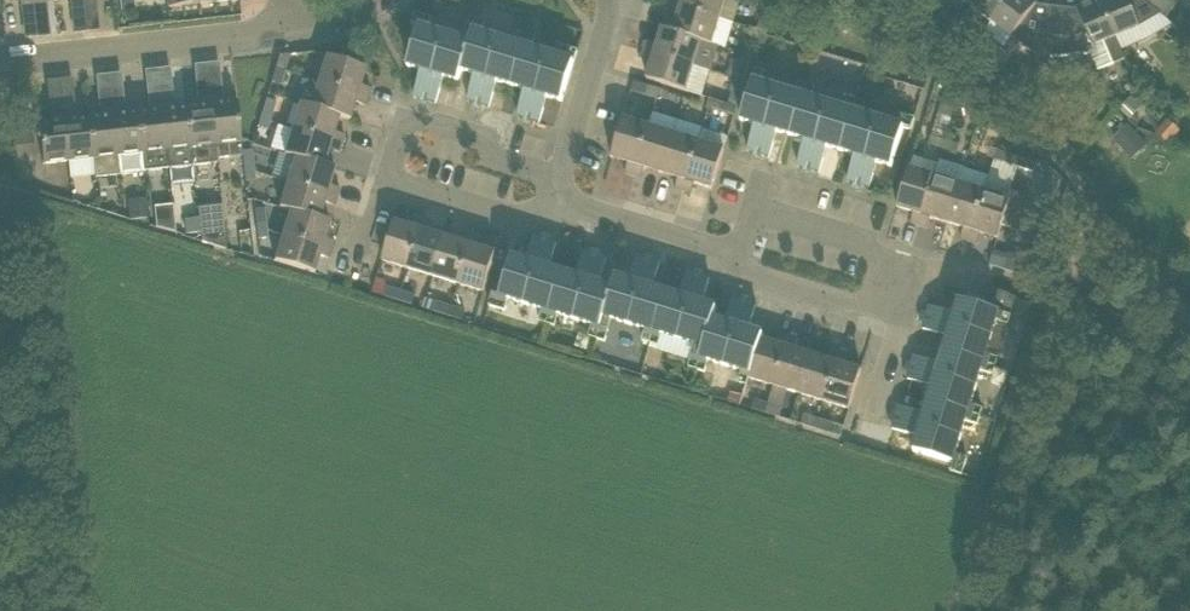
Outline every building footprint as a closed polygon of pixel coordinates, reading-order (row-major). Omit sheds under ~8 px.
[(22,15),(35,14),(33,0),(20,0),(22,15)] [(35,14),(48,12),(46,0),(33,0),(35,14)] [(71,10),(84,8),(84,0),(70,0),(71,10)] [(84,8),(97,7),(96,0),(84,0),(84,8)] [(121,11),(134,9),(133,0),(119,0),(121,11)] [(483,0),(471,0),(467,15),(477,18),(483,0)] [(671,2),(720,19),(726,0),(672,0),(671,2)] [(773,18),(778,2),(769,0),(767,0),(762,15),(773,18)] [(993,21),(1008,0),(977,0),(972,6),(993,21)] [(1013,36),(1039,55),(1052,57),(1053,49),(1054,35),(1048,34),(1051,5),(1038,4),(1033,0),(1008,0),(993,21),(985,32),(1005,47),(1013,36)] [(1093,45),(1091,51),(1099,70),(1127,59),(1117,37),(1101,0),(1089,0),(1090,3),(1077,8),(1065,7),(1061,36),(1054,35),(1053,49),(1073,51),(1093,45)] [(1117,37),(1141,27),(1129,0),(1101,0),(1117,37)] [(1166,18),(1175,7),(1165,0),(1142,0),(1166,18)] [(720,19),(671,2),(668,12),(679,15),(674,31),(674,32),(713,45),(720,19)] [(1061,36),(1065,7),(1051,5),(1048,34),(1054,35),(1061,36)] [(459,82),(462,70),(477,18),(470,17),(463,40),(429,29),(432,18),(416,13),(413,25),(420,27),(408,66),(423,70),(415,96),(421,98),(419,103),(429,106),(431,101),(437,103),(445,77),(459,82)] [(533,16),(522,13),(517,29),(528,32),(533,16)] [(773,18),(762,15),(758,28),(753,28),(751,32),(753,38),(757,42),(765,45),(773,18)] [(477,18),(462,70),(476,75),(468,100),(474,102),(473,107),(482,111),(484,105),(490,107),(498,82),(512,86),(528,35),(519,32),(516,44),(483,34),(486,22),(477,18)] [(647,42),(644,50),(695,66),(710,71),(718,47),(713,45),(674,32),(674,31),(663,28),(658,45),(647,42)] [(562,101),(578,51),(570,48),(566,59),(533,49),(536,37),(528,35),(512,86),(526,90),(518,116),(524,117),(522,123),(532,126),(534,120),(540,122),(548,97),(562,101)] [(974,45),(961,35),(956,42),(955,43),(968,53),(968,52),(974,45)] [(687,92),(695,66),(644,50),(642,58),(653,62),(647,79),(687,92)] [(744,53),(735,79),(745,82),(748,71),(751,71),(755,57),(744,53)] [(290,54),(280,56),(276,68),(285,71),(290,54)] [(365,68),(326,56),(318,82),(368,97),(371,89),(360,86),(365,68)] [(281,84),(285,71),(276,68),(272,81),(281,84)] [(757,69),(753,81),(741,120),(755,125),(748,150),(754,152),(752,158),(762,161),(764,155),(770,157),(778,131),(792,136),(807,85),(800,83),(796,95),(762,84),(766,72),(757,69)] [(868,72),(863,92),(881,97),(887,78),(868,72)] [(745,82),(735,79),(732,91),(728,90),(724,104),(736,108),(745,82)] [(368,97),(318,82),(311,106),(339,116),(350,120),(355,102),(366,105),(368,97)] [(635,82),(632,91),(646,95),(649,86),(635,82)] [(222,85),(209,87),(218,157),(243,155),(242,151),(237,101),(224,103),(222,85)] [(807,85),(792,136),(806,140),(798,165),(804,167),(802,173),(812,176),(814,170),(820,172),(828,147),(842,151),(857,101),(850,99),(847,110),(813,99),(816,88),(807,85)] [(663,90),(649,86),(646,95),(660,99),(663,90)] [(189,137),(192,165),(218,162),(218,157),(209,87),(197,88),(199,105),(186,107),(189,137)] [(165,130),(169,168),(192,165),(189,137),(186,107),(175,108),(173,91),(160,92),(165,130)] [(150,111),(138,112),(144,171),(169,168),(165,130),(160,92),(148,94),(150,111)] [(144,171),(138,112),(126,114),(124,96),(111,98),(113,116),(119,170),(120,170),(120,174),(144,171)] [(1130,119),(1142,107),(1132,96),(1119,108),(1130,119)] [(89,118),(93,158),(96,172),(119,170),(113,116),(111,98),(99,99),(101,116),(89,118)] [(706,107),(720,112),(723,103),(709,98),(706,107)] [(266,99),(262,113),(271,115),(276,101),(266,99)] [(905,128),(911,130),(915,119),(912,118),(915,108),(903,104),(897,125),(862,114),(866,103),(857,101),(842,151),(856,155),(848,181),(854,183),(852,188),(862,191),(864,186),(870,188),(878,162),(892,167),(905,128)] [(69,160),(93,158),(89,118),(77,119),(75,102),(63,103),(69,160)] [(292,128),(342,144),(345,135),(334,132),(339,116),(311,106),(300,102),(292,128)] [(943,150),(946,140),(956,106),(943,102),(929,146),(943,150)] [(39,123),(43,163),(69,160),(63,103),(50,104),(51,122),(39,123)] [(733,117),(736,108),(724,104),(723,103),(720,112),(733,117)] [(653,114),(627,106),(612,157),(629,163),(625,173),(634,176),(653,114)] [(267,129),(271,115),(262,113),(258,126),(267,129)] [(662,173),(677,124),(653,114),(634,176),(642,178),(646,168),(662,173)] [(684,191),(700,141),(702,132),(677,124),(662,173),(679,178),(675,189),(684,191)] [(30,125),(12,127),(14,146),(32,144),(30,125)] [(1138,135),(1132,128),(1128,125),(1127,126),(1114,138),(1123,149),(1138,135)] [(340,152),(342,144),(292,128),(284,153),(295,157),(295,156),(324,165),(329,149),(340,152)] [(961,144),(946,140),(943,150),(958,154),(961,144)] [(713,188),(725,149),(700,141),(684,191),(692,194),(695,183),(713,188)] [(245,165),(255,165),(254,150),(242,151),(243,155),(245,165)] [(288,181),(337,197),(340,189),(329,185),(335,168),(324,165),(295,156),(295,157),(288,181)] [(1038,161),(1029,159),(1026,170),(1035,172),(1038,161)] [(948,223),(965,167),(940,160),(935,176),(920,226),(928,228),(931,218),(948,223)] [(1011,192),(1012,188),(1018,168),(997,162),(997,161),(994,160),(990,175),(969,241),(978,244),(981,233),(999,238),(1003,226),(1008,227),(1019,231),(1029,197),(1018,194),(1011,192)] [(256,180),(255,165),(245,165),(246,181),(256,180)] [(969,241),(990,175),(965,167),(948,223),(965,228),(962,239),(969,241)] [(910,168),(898,207),(915,213),(912,223),(920,226),(935,176),(910,168)] [(335,205),(337,197),(288,181),(280,207),(290,210),(319,218),(324,202),(335,205)] [(130,219),(134,219),(149,217),(147,199),(128,201),(130,219)] [(257,222),(268,221),(266,208),(256,209),(257,222)] [(157,211),(157,226),(176,231),(174,210),(157,211)] [(333,250),(335,242),(325,239),(330,221),(319,218),(290,210),(283,234),(333,250)] [(201,241),(225,249),(222,215),(198,217),(200,232),(201,241)] [(413,226),(395,221),(383,260),(408,268),(424,218),(416,216),(413,226)] [(200,232),(198,217),(185,219),(186,233),(200,232)] [(433,276),(446,236),(429,231),(432,221),(424,218),(408,268),(433,276)] [(269,238),(268,221),(257,222),(259,239),(269,238)] [(433,276),(458,284),(474,234),(466,231),(462,241),(446,236),(433,276)] [(527,261),(513,257),(501,295),(493,293),(490,305),(506,310),(509,299),(543,309),(540,320),(547,323),(563,273),(549,268),(557,243),(551,241),(553,236),(543,232),(541,238),(535,236),(527,261)] [(283,234),(275,260),(314,272),(319,255),(330,259),(333,250),(283,234)] [(484,292),(496,252),(479,247),(482,236),(474,234),(458,284),(484,292)] [(597,339),(613,288),(599,284),(607,258),(601,256),(603,251),(593,248),(591,253),(585,251),(577,277),(563,273),(547,323),(556,325),(559,315),(593,326),(590,336),(597,339)] [(1029,248),(1021,272),(1037,277),(1044,253),(1029,248)] [(651,343),(667,292),(653,288),(660,262),(654,261),(656,255),(646,252),(644,258),(638,256),(630,281),(616,277),(613,288),(597,339),(605,341),(612,319),(647,330),(644,341),(651,343)] [(680,296),(667,292),(651,343),(659,346),(662,335),(696,345),(689,367),(697,369),(713,319),(717,308),(702,303),(710,278),(704,276),(706,270),(696,267),(694,273),(688,271),(680,296)] [(389,286),(385,295),(398,300),(401,290),(389,286)] [(988,301),(1013,310),(1018,297),(993,288),(988,301)] [(398,300),(413,304),(416,295),(401,290),(398,300)] [(748,386),(750,379),(752,374),(762,339),(764,334),(749,330),(757,304),(751,302),(752,297),(742,294),(741,299),(735,297),(727,323),(713,319),(697,369),(706,372),(709,361),(743,371),(739,383),(748,386)] [(1000,312),(965,301),(961,300),(956,315),(931,307),(929,313),(923,311),(920,321),(926,323),(924,329),(949,337),(945,351),(996,366),(998,358),(987,355),(1000,312)] [(438,301),(435,311),(449,315),(452,306),(438,301)] [(449,315),(463,320),(466,310),(452,306),(449,315)] [(752,374),(750,379),(774,386),(790,336),(781,333),(778,344),(762,339),(752,374)] [(774,386),(799,394),(811,354),(795,349),(798,338),(790,336),(774,386)] [(799,394),(824,401),(840,351),(831,348),(828,359),(811,354),(799,394)] [(824,401),(850,409),(862,370),(845,364),(848,354),(840,351),(824,401)] [(980,416),(983,408),(972,404),(982,371),(993,375),(996,366),(945,351),(941,365),(915,357),(913,363),(908,361),(905,371),(910,373),(909,379),(934,387),(930,401),(980,416)] [(766,413),(769,403),(755,398),(752,409),(766,413)] [(953,463),(951,470),(962,474),(967,458),(956,455),(967,421),(978,424),(980,416),(930,401),(925,415),(900,407),(898,413),(893,411),(890,421),(895,423),(893,429),(919,437),(914,451),(953,463)] [(784,407),(769,403),(766,413),(781,417),(784,407)] [(816,428),(819,417),(806,413),(803,424),(816,428)] [(845,426),(819,417),(816,428),(842,436),(845,426)]
